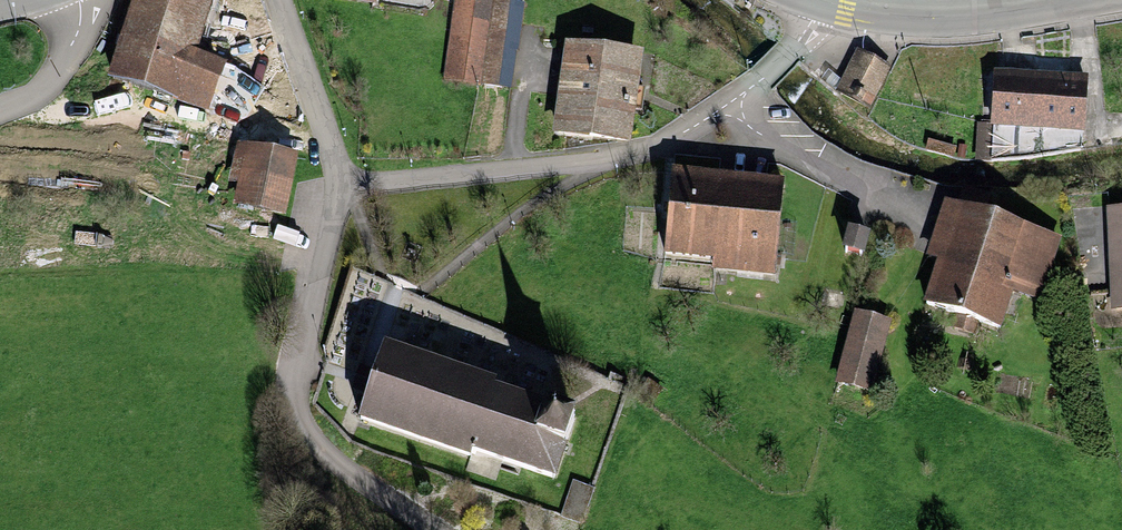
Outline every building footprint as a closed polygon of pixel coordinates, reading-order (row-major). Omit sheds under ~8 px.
[(111,74),(206,107),(222,63),(193,52),(209,6),(192,0),(137,0),(111,74)] [(461,0),(446,0),(433,88),(497,98),(511,7),(461,0)] [(646,51),(570,41),(558,136),(634,145),(646,51)] [(854,52),(840,89),(875,103),(890,66),(854,52)] [(1088,78),(1001,74),(998,128),(1086,132),(1088,78)] [(249,146),(234,201),(282,214),(297,159),(249,146)] [(781,189),(675,179),(667,255),(774,266),(781,189)] [(957,205),(925,304),(999,328),(1013,286),(1043,296),(1062,239),(957,205)] [(1116,308),(1121,307),(1121,212),(1110,213),(1116,308)] [(857,315),(837,380),(872,390),(891,325),(857,315)] [(579,414),(391,350),(379,385),(369,416),(556,480),(579,414)]
